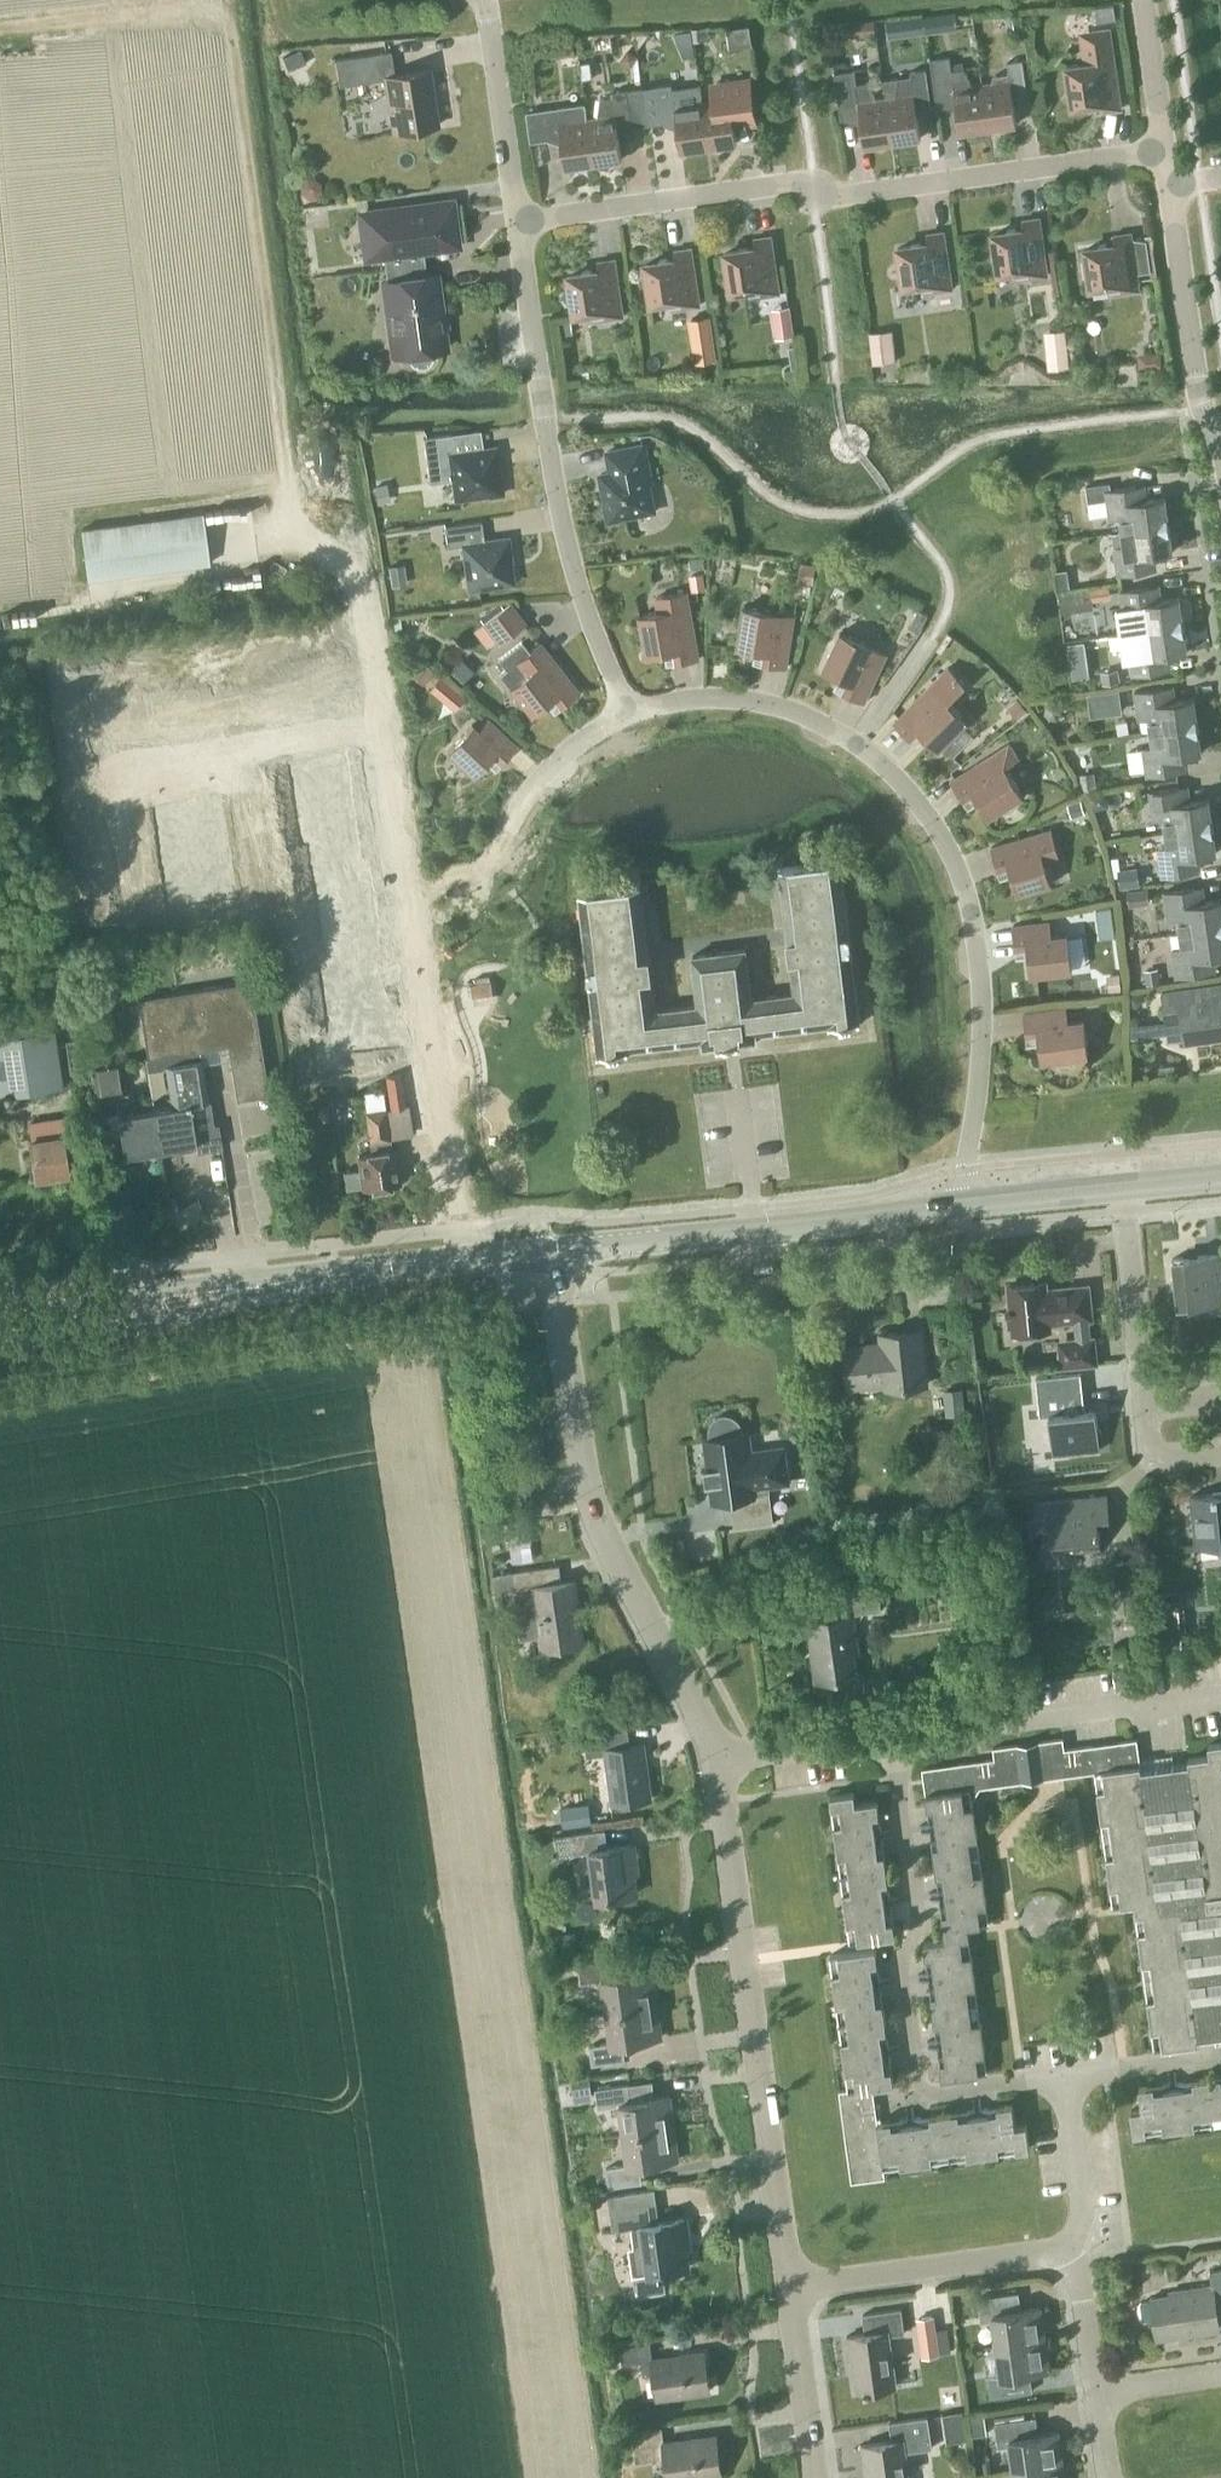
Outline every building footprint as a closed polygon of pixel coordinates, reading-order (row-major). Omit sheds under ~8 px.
[(1116,19),(1114,5),(1095,7),(1096,22),(1116,19)] [(1022,30),(1020,13),(1005,15),(1008,32),(1022,30)] [(923,15),(909,17),(911,36),(925,34),(923,17),(923,15)] [(876,35),(874,19),(849,22),(850,38),(876,35)] [(708,26),(692,28),(692,30),(694,40),(709,38),(708,29),(708,26)] [(729,47),(751,43),(749,26),(726,29),(729,47)] [(1103,111),(1121,108),(1109,28),(1092,31),(1088,35),(1087,40),(1088,48),(1091,52),(1095,55),(1096,62),(1066,66),(1067,75),(1066,77),(1066,79),(1065,81),(1065,83),(1066,85),(1067,88),(1068,90),(1070,91),(1072,106),(1084,104),(1088,107),(1094,106),(1097,102),(1102,101),(1103,111)] [(576,57),(574,39),(558,42),(560,59),(576,57)] [(282,57),(288,70),(306,62),(300,49),(282,57)] [(631,68),(638,56),(627,49),(620,60),(631,68)] [(438,124),(429,69),(393,75),(390,51),(334,59),(338,86),(383,79),(392,132),(438,124)] [(971,86),(963,68),(951,70),(949,56),(929,59),(936,106),(955,103),(959,132),(988,128),(981,84),(971,86)] [(1016,124),(1011,94),(1027,92),(1022,59),(1006,62),(1008,74),(992,76),(992,83),(981,84),(988,128),(1016,124)] [(898,78),(883,80),(886,99),(892,142),(920,138),(917,116),(916,108),(931,106),(925,69),(910,71),(910,76),(898,78)] [(853,70),(834,73),(840,119),(859,117),(864,146),(892,142),(886,99),(875,100),(868,82),(855,84),(853,70)] [(712,102),(702,104),(708,147),(736,143),(734,128),(757,125),(751,77),(744,78),(714,83),(712,102)] [(671,84),(655,86),(661,123),(675,121),(677,129),(680,151),(708,147),(702,104),(699,85),(684,87),(671,89),(671,84)] [(617,130),(632,127),(646,125),(641,88),(611,92),(612,97),(599,99),(597,119),(587,120),(593,163),(621,159),(617,130)] [(587,120),(585,103),(526,111),(530,142),(561,138),(565,167),(593,163),(587,120)] [(412,251),(456,245),(450,202),(360,214),(366,257),(383,255),(384,268),(414,264),(412,251)] [(1018,279),(1047,275),(1039,218),(1021,221),(1023,230),(1018,231),(1014,228),(1008,229),(1005,233),(992,235),(994,251),(993,252),(993,254),(993,256),(993,258),(993,260),(994,262),(995,264),(997,265),(998,274),(1016,271),(1018,279)] [(901,279),(902,288),(921,285),(922,293),(951,289),(943,232),(926,234),(927,244),(922,245),(918,242),(912,243),(909,247),(897,248),(899,264),(898,266),(898,267),(897,268),(897,270),(897,272),(898,274),(899,276),(900,278),(901,279)] [(1089,280),(1090,289),(1108,286),(1110,294),(1139,290),(1130,233),(1113,236),(1114,245),(1110,246),(1106,243),(1100,244),(1097,248),(1084,250),(1087,265),(1086,267),(1085,269),(1085,271),(1085,273),(1085,275),(1086,277),(1087,279),(1089,280)] [(750,298),(779,293),(770,236),(753,239),(754,248),(749,249),(745,246),(740,247),(737,251),(724,253),(726,269),(726,271),(725,273),(725,275),(725,277),(725,279),(726,281),(727,282),(729,284),(730,292),(749,290),(750,298)] [(670,309),(699,305),(690,248),(673,251),(675,260),(670,261),(666,258),(660,259),(657,263),(644,265),(647,281),(646,282),(645,285),(645,287),(645,288),(645,290),(646,292),(647,294),(649,295),(650,304),(669,302),(670,309)] [(572,307),(573,315),(592,313),(593,321),(622,317),(614,260),(597,262),(598,272),(593,272),(589,270),(583,270),(580,274),(568,276),(570,292),(569,294),(568,296),(568,298),(568,300),(569,302),(570,303),(571,305),(572,307)] [(444,348),(434,275),(416,277),(414,264),(384,268),(386,281),(384,281),(394,355),(407,353),(407,354),(408,356),(408,357),(409,359),(410,361),(412,363),(414,364),(416,365),(418,366),(421,365),(422,365),(424,365),(426,363),(428,362),(429,360),(430,359),(431,358),(431,357),(431,355),(431,354),(431,352),(431,350),(444,348)] [(690,344),(711,341),(708,316),(687,319),(690,344)] [(573,333),(571,318),(561,319),(563,335),(573,333)] [(791,319),(774,322),(776,338),(793,336),(791,319)] [(896,361),(893,329),(869,332),(872,364),(896,361)] [(1069,368),(1065,329),(1043,332),(1047,370),(1069,368)] [(1159,353),(1137,355),(1138,367),(1160,365),(1159,353)] [(498,475),(494,447),(453,453),(450,434),(421,438),(428,483),(452,480),(454,499),(487,495),(487,497),(500,495),(502,492),(500,474),(498,475)] [(621,518),(654,511),(648,484),(651,484),(643,445),(606,452),(610,472),(599,475),(604,502),(603,503),(607,523),(621,520),(621,518)] [(390,500),(387,482),(373,484),(376,502),(390,500)] [(1135,486),(1110,489),(1109,483),(1085,486),(1087,503),(1106,500),(1109,518),(1119,517),(1121,531),(1168,524),(1164,497),(1137,501),(1135,486)] [(80,529),(86,579),(209,563),(202,513),(80,529)] [(467,590),(513,584),(507,538),(483,541),(480,522),(444,527),(446,546),(461,544),(467,590)] [(1145,555),(1172,551),(1168,524),(1121,531),(1123,545),(1113,547),(1117,575),(1147,571),(1145,555)] [(816,565),(801,562),(798,583),(812,585),(816,565)] [(397,565),(382,567),(385,587),(399,585),(397,565)] [(1058,589),(1070,588),(1067,569),(1055,570),(1058,589)] [(705,588),(703,573),(689,575),(691,591),(705,588)] [(1109,585),(1091,587),(1092,596),(1092,601),(1111,599),(1109,585)] [(1183,625),(1179,597),(1152,601),(1150,586),(1120,591),(1122,607),(1116,608),(1120,634),(1183,625)] [(1091,587),(1058,592),(1061,613),(1093,608),(1092,601),(1092,596),(1091,587)] [(675,663),(699,659),(686,592),(655,597),(658,612),(638,615),(646,656),(673,652),(675,663)] [(498,643),(524,623),(509,602),(482,623),(498,643)] [(761,664),(785,667),(794,615),(743,607),(736,648),(763,652),(761,664)] [(927,614),(918,609),(909,628),(919,632),(927,614)] [(1124,660),(1129,659),(1132,675),(1162,671),(1160,656),(1187,652),(1183,625),(1120,634),(1124,660)] [(839,632),(822,670),(846,681),(841,692),(864,702),(886,654),(839,632)] [(539,643),(529,651),(521,641),(498,660),(505,669),(498,674),(514,695),(514,699),(516,703),(519,706),(524,707),(530,715),(552,698),(559,707),(578,692),(539,643)] [(474,670),(462,658),(450,670),(462,682),(474,670)] [(435,673),(421,659),(408,671),(422,685),(435,673)] [(967,721),(948,702),(966,684),(948,666),(893,722),(910,739),(918,731),(938,750),(967,721)] [(1120,682),(1118,668),(1100,671),(1102,684),(1120,682)] [(453,686),(440,675),(428,691),(441,701),(453,686)] [(1197,725),(1193,698),(1166,702),(1164,687),(1134,691),(1138,719),(1148,718),(1150,732),(1197,725)] [(1120,691),(1089,696),(1092,718),(1123,713),(1120,691)] [(1028,711),(1017,698),(1006,706),(1017,719),(1028,711)] [(499,763),(516,746),(487,719),(477,730),(471,724),(446,751),(453,758),(454,763),(456,766),(460,768),(464,768),(472,775),(491,755),(499,763)] [(1174,756),(1201,752),(1197,725),(1150,732),(1152,747),(1142,748),(1146,776),(1176,771),(1174,756)] [(1023,796),(1004,766),(1018,758),(1009,743),(950,780),(963,801),(973,795),(988,818),(999,811),(1001,812),(1004,812),(1006,811),(1008,810),(1009,809),(1010,807),(1011,805),(1011,804),(1012,803),(1023,796)] [(1095,772),(1080,774),(1082,790),(1082,791),(1097,789),(1095,772)] [(1212,826),(1208,798),(1181,802),(1179,787),(1149,792),(1153,820),(1163,818),(1165,832),(1212,826)] [(1109,807),(1105,792),(1091,795),(1094,810),(1109,807)] [(1086,813),(1081,799),(1066,804),(1071,818),(1086,813)] [(1189,857),(1216,853),(1212,826),(1165,832),(1167,847),(1157,848),(1161,876),(1191,872),(1189,857)] [(1049,866),(1046,867),(1045,865),(1060,860),(1050,829),(990,847),(997,871),(1009,867),(1016,893),(1051,883),(1050,880),(1052,879),(1049,866)] [(782,893),(842,885),(839,860),(779,868),(782,893)] [(1140,885),(1137,866),(1117,869),(1120,888),(1140,885)] [(582,918),(642,910),(639,885),(579,893),(582,918)] [(785,918),(845,910),(842,885),(782,893),(785,918)] [(1150,904),(1147,888),(1127,890),(1129,907),(1150,904)] [(1195,903),(1193,888),(1163,892),(1167,920),(1177,919),(1180,933),(1220,927),(1220,899),(1195,903)] [(250,915),(249,901),(223,904),(225,918),(250,915)] [(1111,907),(1095,909),(1097,923),(1113,921),(1111,907)] [(585,943),(645,935),(642,910),(582,918),(585,943)] [(788,943),(849,935),(845,910),(785,918),(788,943)] [(365,912),(347,914),(355,979),(373,976),(365,912)] [(1027,948),(1030,975),(1071,970),(1067,934),(1051,936),(1049,921),(1012,925),(1015,950),(1027,948)] [(1220,955),(1220,927),(1180,933),(1182,948),(1171,949),(1175,977),(1206,973),(1203,958),(1220,955)] [(588,968),(648,960),(645,935),(585,943),(588,968)] [(790,956),(850,948),(849,935),(788,943),(790,956)] [(773,1030),(769,996),(751,998),(745,948),(692,955),(698,1004),(680,1007),(681,1016),(752,1007),(755,1033),(773,1030)] [(792,975),(852,967),(850,948),(790,956),(792,975)] [(589,981),(650,974),(648,960),(588,968),(589,981)] [(794,992),(807,991),(816,990),(855,985),(852,967),(792,975),(794,992)] [(1160,984),(1158,968),(1145,970),(1146,985),(1160,984)] [(592,999),(652,992),(650,974),(589,981),(592,999)] [(1121,991),(1120,974),(1106,975),(1108,992),(1121,991)] [(145,1057),(145,1058),(199,1050),(227,1045),(236,1100),(268,1095),(250,980),(137,998),(147,1057),(145,1057)] [(493,1001),(489,981),(469,984),(472,1004),(493,1001)] [(1161,992),(1166,1024),(1180,1022),(1183,1041),(1199,1039),(1201,1040),(1203,1041),(1205,1042),(1208,1042),(1210,1041),(1212,1040),(1213,1038),(1214,1037),(1220,1036),(1220,983),(1161,992)] [(855,985),(816,990),(807,991),(811,1025),(830,1023),(830,1025),(835,1024),(840,1030),(851,1029),(854,1023),(855,1022),(859,1021),(855,985)] [(773,1030),(811,1025),(807,991),(794,992),(769,996),(773,1030)] [(594,1017),(632,1012),(641,1011),(654,1010),(652,992),(592,999),(594,1017)] [(1144,999),(1143,992),(1129,993),(1130,1008),(1138,1007),(1144,999)] [(684,1042),(681,1016),(680,1007),(654,1010),(641,1011),(646,1046),(684,1042)] [(756,1039),(755,1033),(752,1007),(681,1016),(684,1042),(702,1039),(703,1045),(756,1039)] [(1071,1060),(1072,1058),(1088,1056),(1084,1020),(1068,1022),(1066,1007),(1023,1012),(1026,1036),(1037,1035),(1041,1062),(1057,1060),(1059,1062),(1060,1063),(1063,1064),(1065,1064),(1068,1063),(1069,1062),(1070,1061),(1071,1060)] [(641,1011),(632,1012),(594,1017),(595,1027),(598,1054),(603,1054),(608,1059),(619,1058),(623,1051),(627,1051),(627,1049),(646,1046),(641,1011)] [(61,1085),(52,1028),(0,1037),(0,1095),(61,1085)] [(201,1058),(199,1050),(145,1058),(148,1071),(165,1069),(171,1106),(153,1108),(159,1149),(195,1143),(195,1139),(214,1136),(202,1058),(201,1058)] [(131,1091),(126,1092),(125,1087),(127,1087),(123,1061),(91,1066),(94,1091),(113,1088),(124,1155),(159,1149),(153,1108),(134,1111),(131,1091)] [(405,1107),(400,1074),(409,1073),(408,1063),(398,1064),(399,1074),(385,1076),(390,1109),(405,1107)] [(394,1184),(398,1184),(393,1150),(390,1150),(388,1139),(389,1139),(384,1109),(365,1112),(371,1153),(358,1155),(360,1168),(342,1171),(345,1190),(363,1187),(363,1189),(381,1187),(381,1189),(395,1187),(394,1184)] [(46,1118),(28,1121),(31,1139),(29,1139),(35,1178),(67,1173),(63,1150),(81,1147),(76,1114),(69,1115),(46,1118)] [(1220,1303),(1220,1253),(1172,1258),(1173,1277),(1170,1278),(1171,1289),(1175,1289),(1176,1308),(1220,1303)] [(1046,1282),(1006,1286),(1012,1334),(1051,1330),(1050,1324),(1092,1319),(1088,1285),(1046,1289),(1046,1282)] [(886,1388),(926,1385),(920,1330),(881,1334),(882,1344),(846,1348),(850,1387),(885,1383),(886,1388)] [(1065,1340),(1058,1341),(1059,1353),(1060,1367),(1097,1363),(1094,1337),(1075,1339),(1065,1340)] [(1099,1443),(1101,1437),(1101,1432),(1097,1427),(1095,1409),(1084,1410),(1080,1373),(1035,1377),(1039,1416),(1048,1415),(1052,1454),(1099,1450),(1099,1443)] [(964,1413),(962,1388),(943,1390),(946,1415),(964,1413)] [(709,1431),(709,1434),(710,1435),(710,1438),(704,1439),(708,1468),(705,1468),(707,1484),(710,1484),(712,1501),(730,1499),(733,1529),(772,1524),(767,1484),(784,1482),(780,1447),(750,1451),(748,1434),(743,1434),(742,1426),(742,1424),(740,1422),(739,1420),(737,1418),(735,1417),(732,1415),(730,1415),(727,1414),(725,1414),(722,1415),(720,1415),(718,1416),(716,1418),(714,1420),(712,1422),(711,1424),(710,1426),(709,1429),(709,1431)] [(1190,1496),(1195,1548),(1220,1545),(1220,1492),(1190,1496)] [(1098,1525),(1109,1524),(1106,1495),(1034,1503),(1037,1532),(1052,1530),(1055,1558),(1056,1558),(1056,1552),(1098,1548),(1099,1554),(1101,1553),(1098,1525)] [(514,1520),(515,1555),(535,1554),(534,1520),(514,1520)] [(1144,1607),(1139,1558),(1112,1561),(1118,1610),(1144,1607)] [(541,1650),(585,1643),(576,1582),(562,1584),(560,1565),(493,1575),(495,1594),(513,1591),(520,1639),(539,1636),(541,1650)] [(852,1614),(881,1610),(877,1581),(838,1586),(842,1615),(809,1619),(817,1682),(856,1676),(853,1656),(858,1655),(852,1614)] [(1167,1648),(1183,1647),(1178,1599),(1162,1600),(1167,1648)] [(865,1700),(891,1696),(888,1675),(863,1678),(865,1700)] [(611,1804),(651,1798),(644,1745),(630,1747),(627,1728),(584,1735),(588,1758),(604,1756),(611,1804)] [(1087,1774),(1083,1745),(1063,1748),(1062,1737),(992,1747),(994,1758),(974,1761),(977,1789),(1087,1774)] [(1087,1774),(1102,1772),(1139,1767),(1135,1738),(1083,1745),(1087,1774)] [(1220,1787),(1220,1742),(1209,1743),(1210,1754),(1190,1756),(1191,1762),(1194,1790),(1220,1787)] [(963,1790),(977,1789),(974,1761),(921,1768),(929,1829),(974,1823),(972,1807),(965,1808),(963,1790)] [(1185,1941),(1194,2009),(1198,2037),(1220,2034),(1220,1891),(1206,1893),(1202,1859),(1194,1790),(1191,1762),(1139,1767),(1143,1796),(1152,1865),(1157,1901),(1158,1910),(1181,1907),(1185,1941)] [(1098,1802),(1143,1796),(1139,1767),(1102,1772),(1104,1790),(1097,1791),(1098,1802)] [(1220,1856),(1220,1787),(1194,1790),(1202,1859),(1220,1856)] [(836,1841),(874,1836),(872,1816),(878,1816),(876,1801),(854,1803),(853,1792),(830,1795),(831,1806),(839,1805),(841,1824),(834,1825),(836,1841)] [(1107,1870),(1152,1865),(1143,1796),(1098,1802),(1101,1822),(1109,1821),(1114,1857),(1106,1858),(1107,1870)] [(588,1804),(560,1808),(562,1824),(584,1821),(591,1820),(588,1804)] [(933,1862),(972,1857),(970,1840),(976,1839),(974,1823),(929,1829),(933,1862)] [(633,1876),(637,1875),(633,1846),(607,1849),(605,1832),(558,1839),(560,1854),(572,1853),(572,1855),(589,1853),(595,1899),(635,1894),(633,1876)] [(847,1872),(885,1867),(883,1853),(877,1854),(874,1836),(836,1841),(838,1856),(845,1855),(847,1872)] [(1202,1859),(1206,1893),(1220,1891),(1220,1856),(1202,1859)] [(938,1896),(984,1890),(982,1874),(974,1875),(972,1857),(933,1862),(938,1896)] [(1121,1906),(1157,1901),(1152,1865),(1107,1870),(1110,1888),(1119,1887),(1121,1906)] [(845,1908),(883,1903),(881,1882),(887,1881),(885,1867),(847,1872),(850,1892),(843,1892),(845,1908)] [(960,1937),(961,1940),(968,1939),(967,1930),(967,1927),(982,1925),(979,1907),(986,1906),(984,1890),(938,1896),(943,1934),(944,1940),(960,1937)] [(857,1940),(894,1935),(892,1919),(886,1920),(883,1903),(845,1908),(847,1924),(855,1923),(857,1940)] [(1141,1947),(1185,1941),(1181,1907),(1158,1910),(1143,1912),(1146,1933),(1139,1934),(1141,1947)] [(963,1957),(961,1940),(960,1937),(944,1940),(923,1942),(928,1978),(973,1972),(971,1956),(963,1957)] [(1150,2015),(1194,2009),(1185,1941),(1141,1947),(1143,1965),(1151,1964),(1156,1999),(1148,2000),(1150,2015)] [(835,1988),(872,1983),(870,1963),(876,1962),(874,1949),(838,1954),(840,1972),(833,1972),(835,1988)] [(605,2015),(655,2008),(650,1973),(611,1978),(609,1962),(578,1966),(580,1985),(601,1982),(605,2015)] [(932,2012),(971,2007),(968,1989),(975,1988),(973,1972),(928,1978),(932,2012)] [(847,2019),(883,2015),(881,2000),(875,2001),(872,1983),(835,1988),(837,2003),(845,2002),(847,2019)] [(937,2046),(982,2040),(980,2024),(973,2025),(971,2007),(932,2012),(937,2046)] [(621,2045),(659,2040),(655,2008),(605,2015),(609,2045),(589,2047),(591,2066),(624,2062),(621,2045)] [(1194,2009),(1150,2015),(1152,2032),(1160,2031),(1163,2048),(1199,2043),(1198,2037),(1194,2009)] [(844,2056),(881,2051),(879,2030),(885,2029),(883,2015),(847,2019),(850,2039),(842,2040),(844,2056)] [(982,2040),(937,2046),(941,2078),(979,2073),(977,2056),(984,2055),(982,2040)] [(872,2086),(873,2087),(892,2085),(890,2069),(884,2070),(881,2051),(844,2056),(846,2072),(854,2071),(856,2088),(872,2086)] [(1220,2122),(1220,2076),(1206,2078),(1212,2123),(1220,2122)] [(574,2092),(592,2090),(590,2077),(572,2079),(574,2092)] [(1179,2127),(1212,2123),(1206,2078),(1173,2082),(1179,2127)] [(1134,2134),(1179,2127),(1173,2082),(1139,2087),(1142,2108),(1131,2110),(1134,2134)] [(877,2122),(873,2087),(872,2086),(856,2088),(840,2090),(851,2182),(885,2178),(882,2161),(877,2122)] [(622,2137),(672,2130),(668,2100),(629,2105),(627,2087),(595,2092),(597,2110),(618,2107),(622,2137)] [(1015,2150),(1029,2148),(1026,2124),(1014,2126),(1011,2105),(977,2109),(982,2154),(999,2152),(998,2145),(1014,2143),(1015,2150)] [(966,2156),(982,2154),(977,2109),(943,2113),(948,2152),(965,2150),(966,2156)] [(932,2154),(948,2152),(943,2113),(910,2117),(916,2163),(932,2161),(932,2154)] [(900,2165),(916,2163),(910,2117),(877,2122),(882,2161),(899,2159),(900,2165)] [(638,2166),(676,2161),(672,2130),(622,2137),(626,2166),(605,2169),(607,2188),(640,2184),(638,2166)] [(658,2225),(655,2207),(653,2189),(607,2196),(612,2232),(632,2229),(634,2245),(629,2246),(632,2274),(635,2274),(637,2294),(666,2290),(664,2272),(687,2269),(684,2251),(689,2251),(686,2222),(658,2225)] [(1220,2304),(1220,2268),(1209,2270),(1211,2284),(1169,2290),(1170,2295),(1151,2297),(1151,2298),(1140,2300),(1137,2305),(1139,2316),(1143,2319),(1154,2318),(1156,2336),(1219,2326),(1216,2305),(1220,2304)] [(996,2346),(1044,2339),(1039,2307),(1020,2309),(1018,2293),(978,2298),(981,2321),(992,2319),(996,2346)] [(865,2334),(846,2336),(849,2360),(853,2359),(857,2391),(896,2385),(889,2335),(904,2333),(901,2309),(862,2314),(865,2334)] [(934,2314),(916,2317),(919,2340),(938,2338),(937,2329),(934,2314)] [(948,2327),(937,2329),(938,2338),(940,2354),(952,2352),(948,2327)] [(1028,2372),(1048,2370),(1044,2339),(996,2346),(999,2369),(988,2371),(991,2396),(1031,2391),(1028,2372)] [(657,2398),(708,2391),(703,2352),(651,2359),(649,2344),(620,2348),(622,2364),(640,2362),(641,2375),(654,2374),(657,2398)] [(942,2414),(945,2429),(965,2426),(963,2411),(942,2414)] [(1014,2471),(1061,2464),(1057,2434),(1038,2436),(1036,2420),(1035,2416),(1025,2418),(996,2422),(1000,2449),(1011,2447),(1014,2471)] [(928,2420),(927,2417),(889,2423),(891,2441),(861,2445),(864,2469),(868,2468),(869,2477),(909,2477),(905,2452),(932,2448),(928,2420)] [(721,2474),(715,2437),(664,2444),(661,2429),(632,2433),(637,2463),(666,2459),(669,2477),(692,2477),(721,2474)] [(1061,2464),(1014,2471),(1015,2477),(1063,2477),(1061,2464)]
